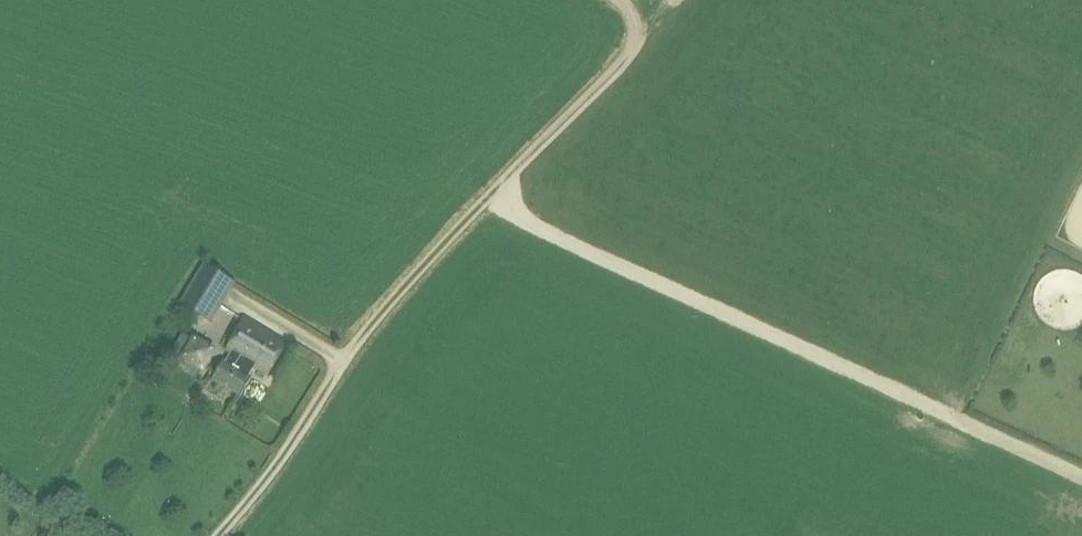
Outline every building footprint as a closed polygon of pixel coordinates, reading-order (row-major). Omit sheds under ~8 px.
[(203,263),(178,304),(211,321),(235,281),(203,263)] [(285,342),(246,318),(227,347),(232,351),(226,361),(223,359),(211,378),(239,396),(251,376),(248,374),(254,364),(266,372),(285,342)] [(210,352),(181,333),(164,363),(193,380),(210,352)]
